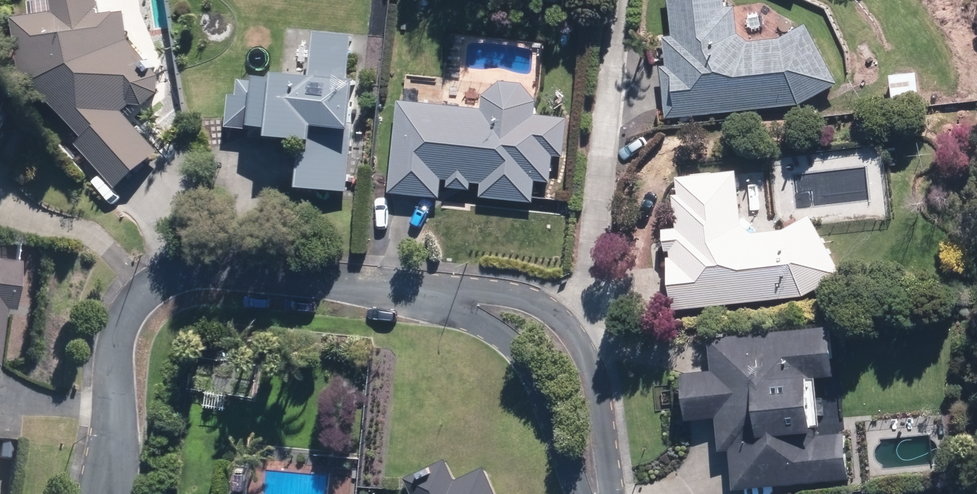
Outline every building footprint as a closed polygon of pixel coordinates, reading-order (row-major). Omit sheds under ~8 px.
[(40,69),(91,132),(83,139),(121,184),(164,148),(130,106),(140,97),(151,100),(166,90),(166,74),(129,21),(127,7),(109,10),(108,0),(70,0),(70,4),(32,9),(40,69)] [(671,115),(801,102),(844,80),(813,21),(776,40),(744,43),(741,12),(732,13),(730,0),(676,0),(679,31),(670,32),(673,62),(666,63),(671,115)] [(246,92),(235,91),(232,123),(253,125),(254,117),(266,117),(286,118),(285,127),(310,129),(307,181),(349,184),(354,119),(365,120),(368,75),(356,74),(359,30),(324,28),(322,65),(289,63),(289,70),(269,68),(269,76),(247,74),(246,92)] [(924,71),(895,72),(895,96),(925,96),(924,71)] [(557,151),(572,152),(575,113),(541,110),(542,96),(528,81),(503,78),(487,95),(486,107),(404,100),(396,190),(446,194),(447,176),(454,176),(453,184),(478,186),(478,178),(487,179),(486,194),(539,198),(541,177),(555,178),(557,151)] [(676,246),(680,305),(807,292),(846,273),(817,214),(791,227),(747,232),(742,166),(683,171),(685,192),(679,192),(681,224),(668,225),(669,247),(676,246)] [(2,362),(6,306),(19,306),(21,259),(0,257),(0,361),(2,362)] [(855,429),(827,430),(824,372),(842,371),(839,321),(715,327),(717,366),(691,367),(694,414),(721,412),(723,447),(735,447),(737,482),(857,476),(855,429)] [(457,466),(419,482),(424,493),(503,493),(490,464),(462,477),(457,466)]
